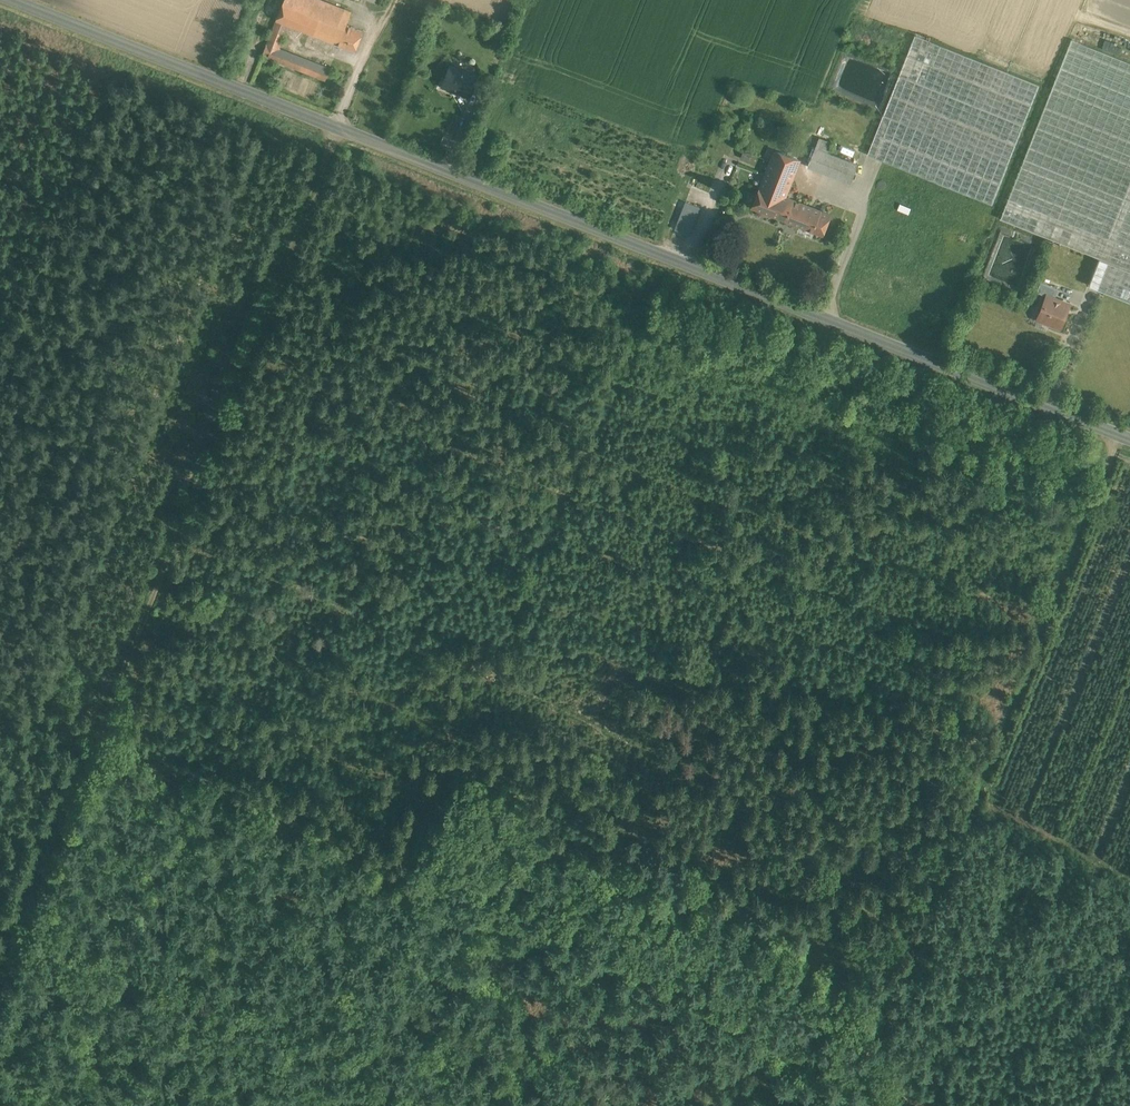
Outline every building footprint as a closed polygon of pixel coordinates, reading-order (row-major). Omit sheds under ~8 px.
[(320,14),(284,0),(276,19),(286,23),(313,33),(320,14)] [(321,0),(284,0),(320,14),(346,25),(351,12),(321,0)] [(346,25),(320,14),(313,33),(339,44),(346,25)] [(330,68),(279,48),(285,32),(283,31),(286,23),(276,19),(262,55),(325,80),(330,68)] [(346,25),(339,44),(356,50),(363,31),(346,25)] [(871,157),(990,204),(1035,89),(916,42),(871,157)] [(1011,217),(1106,254),(1092,289),(1100,293),(1129,304),(1129,64),(1079,44),(1011,217)] [(475,75),(451,65),(443,85),(467,94),(475,75)] [(831,144),(819,139),(815,147),(828,152),(831,144)] [(828,152),(815,147),(809,164),(851,181),(858,164),(828,152)] [(776,151),(766,175),(761,172),(759,178),(764,180),(761,188),(753,207),(787,220),(795,201),(784,197),(798,160),(776,151)] [(830,215),(795,201),(787,220),(823,234),(830,215)] [(700,207),(686,202),(675,229),(689,235),(700,207)] [(830,253),(825,265),(831,268),(836,255),(830,253)] [(1058,289),(1040,282),(1037,292),(1046,296),(1047,295),(1054,298),(1058,289)] [(1054,298),(1047,295),(1046,296),(1038,316),(1051,321),(1050,323),(1060,327),(1069,304),(1054,298)]
